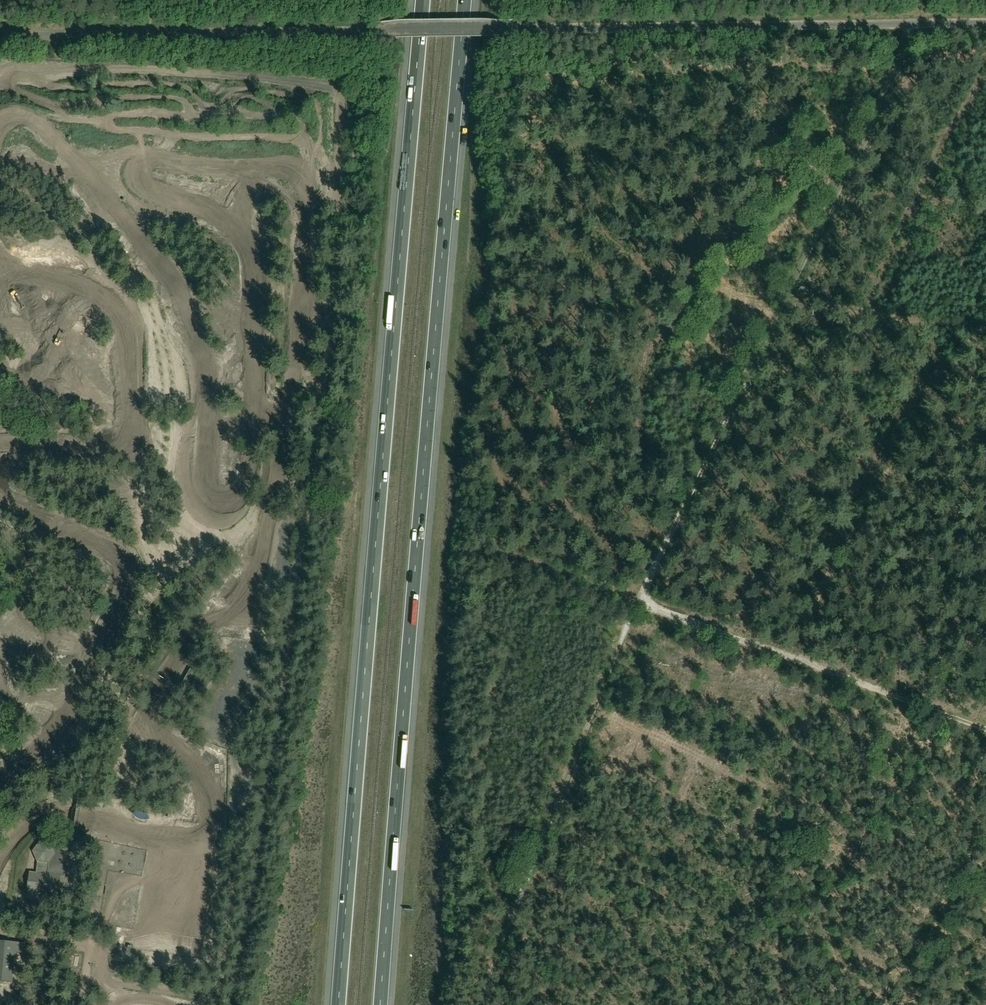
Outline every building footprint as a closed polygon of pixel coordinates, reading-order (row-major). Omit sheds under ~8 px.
[(165,429),(171,432),(175,420),(169,418),(165,429)] [(30,872),(27,892),(59,896),(61,877),(66,877),(69,845),(40,842),(32,851),(38,862),(36,873),(30,872)] [(13,983),(16,953),(25,954),(26,943),(0,941),(0,981),(13,983)]
